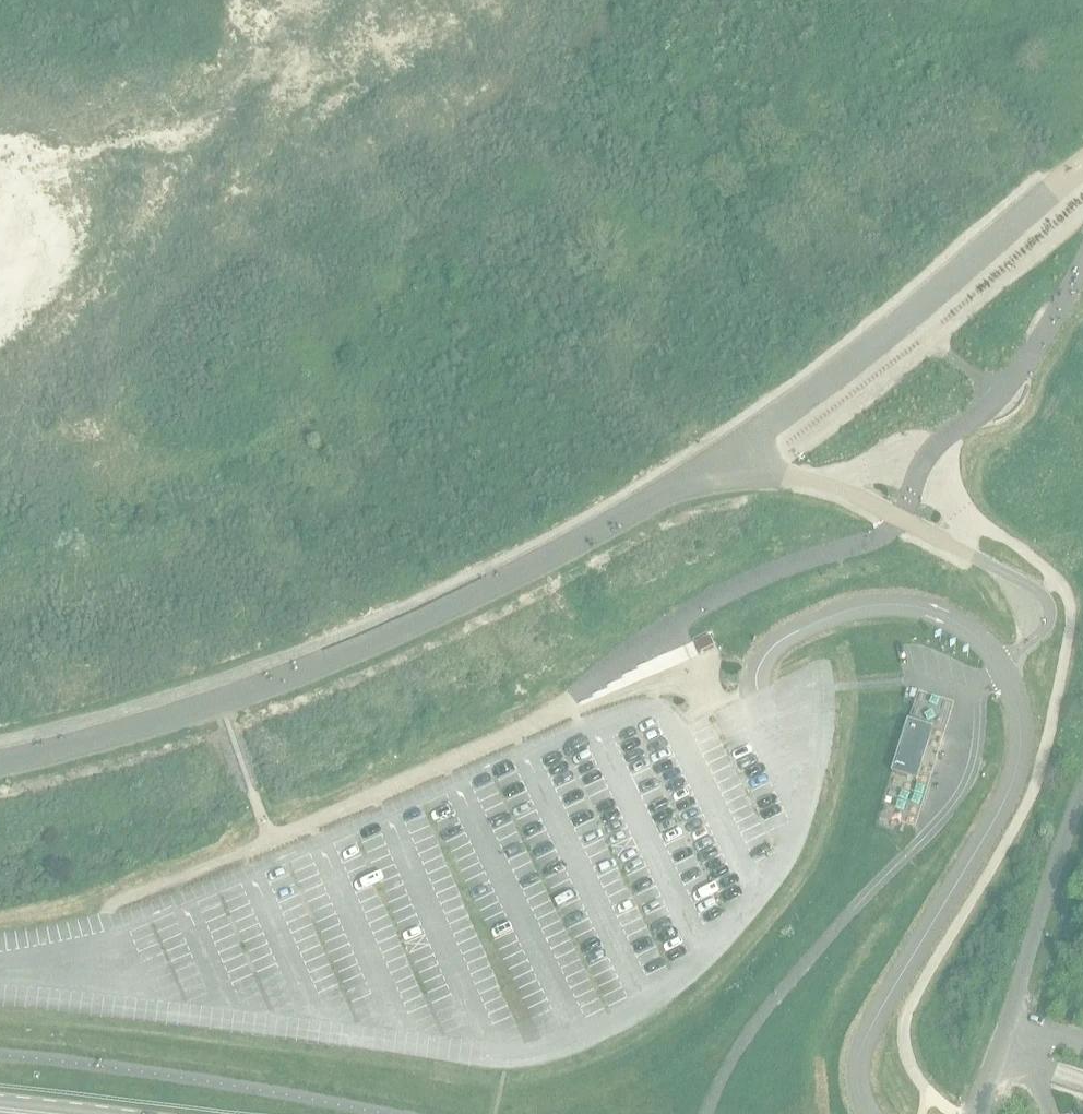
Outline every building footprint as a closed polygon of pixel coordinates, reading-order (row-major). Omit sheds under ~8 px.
[(708,636),(694,642),(699,653),(713,647),(708,636)] [(907,721),(891,772),(907,777),(923,726),(907,721)]
